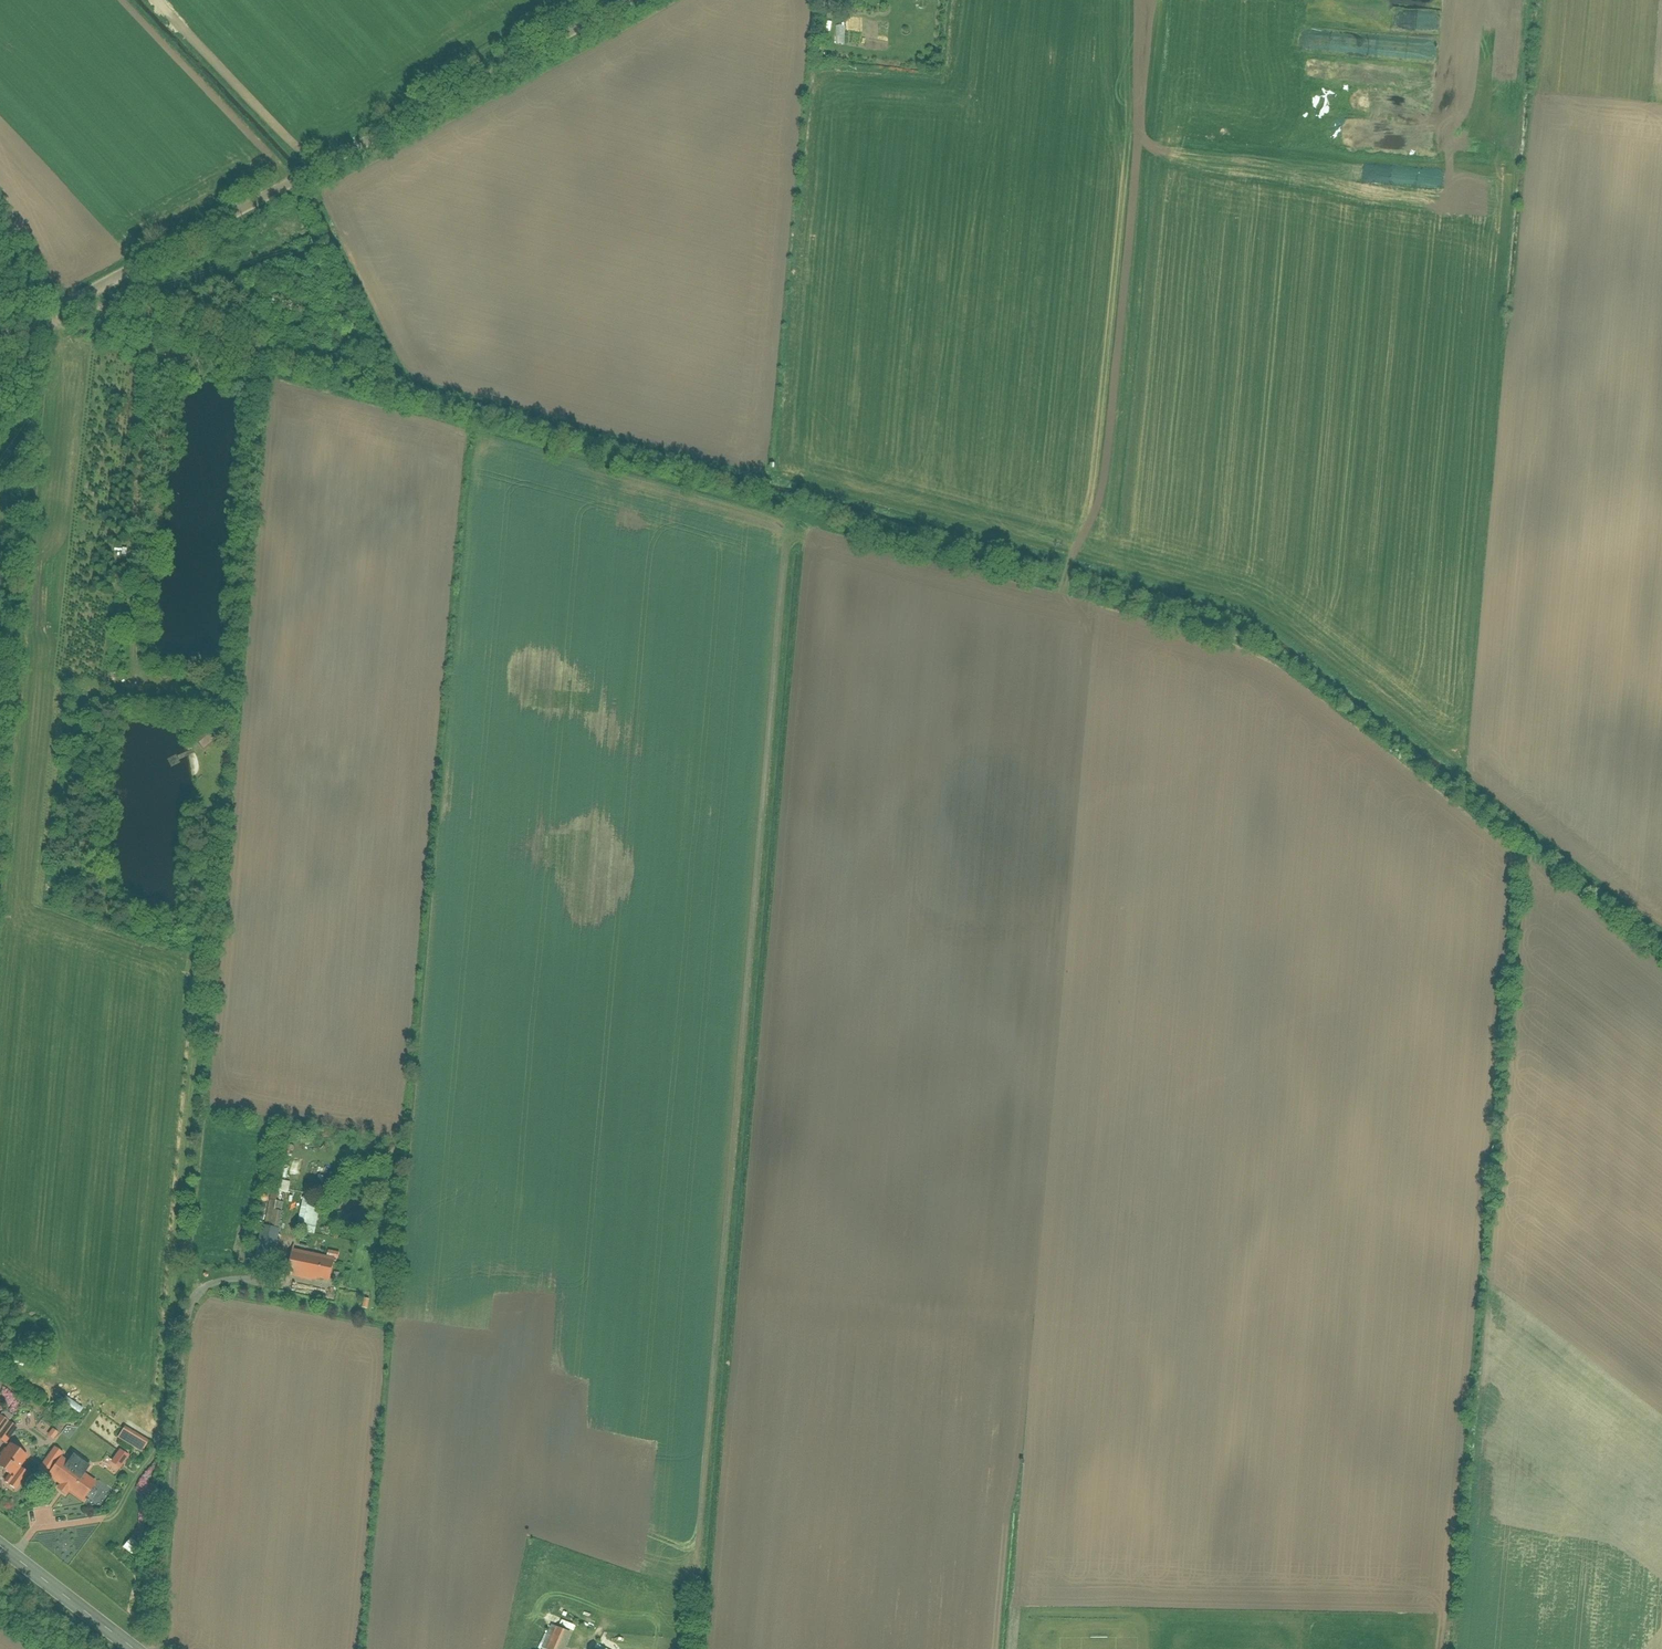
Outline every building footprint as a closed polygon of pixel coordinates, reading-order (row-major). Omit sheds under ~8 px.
[(317,1230),(322,1200),(310,1198),(307,1216),(301,1215),(299,1227),(317,1230)] [(279,1208),(265,1205),(257,1251),(271,1253),(279,1208)] [(309,1246),(291,1243),(285,1274),(327,1282),(332,1257),(308,1252),(309,1246)] [(9,1426),(0,1420),(0,1439),(9,1426)] [(48,1477),(50,1474),(83,1499),(95,1485),(62,1459),(54,1453),(56,1450),(50,1445),(34,1466),(48,1477)] [(15,1476),(26,1458),(8,1446),(0,1457),(0,1466),(2,1468),(0,1471),(0,1479),(8,1485),(15,1476)] [(125,1537),(119,1546),(133,1555),(139,1547),(125,1537)] [(550,1622),(539,1644),(548,1648),(560,1648),(569,1632),(550,1622)]
